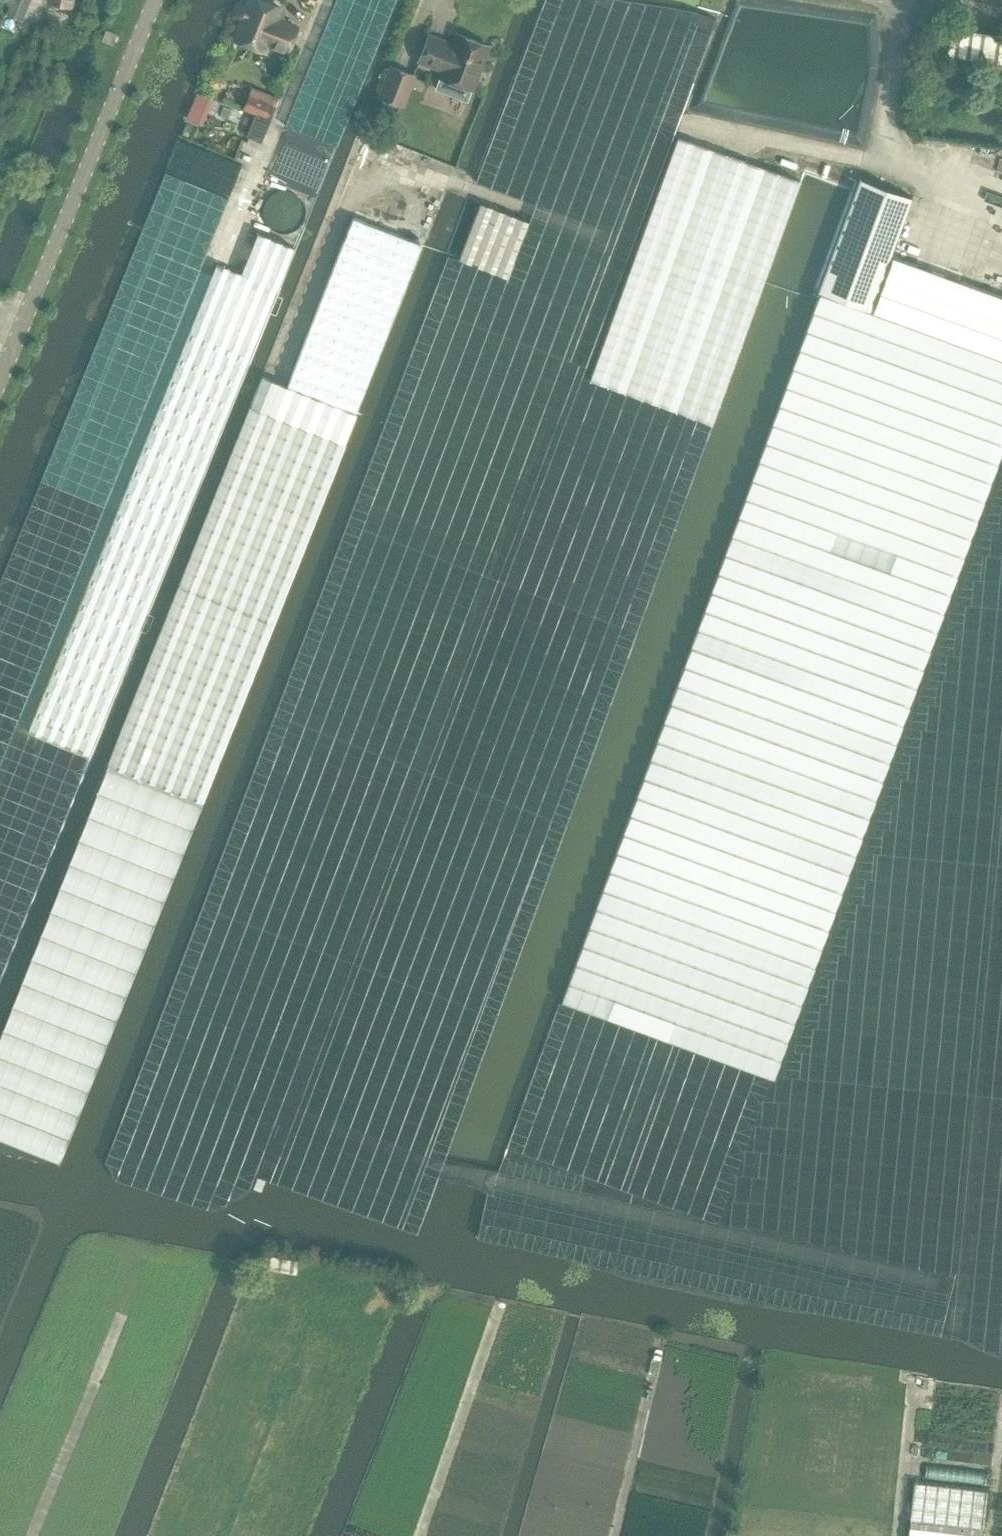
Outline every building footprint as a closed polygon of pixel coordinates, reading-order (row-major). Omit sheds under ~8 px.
[(7,14),(19,19),(27,0),(13,0),(7,14)] [(281,8),(262,0),(250,0),(248,6),(244,6),(240,7),(238,10),(238,14),(236,16),(242,19),(234,38),(264,51),(267,43),(287,51),(297,27),(284,22),(280,12),(281,8)] [(1001,60),(1001,36),(957,29),(954,53),(1001,60)] [(101,41),(112,45),(115,37),(116,34),(106,30),(101,41)] [(489,46),(458,34),(453,48),(446,45),(447,43),(429,36),(419,61),(444,70),(441,78),(472,90),(489,46)] [(391,66),(380,96),(402,105),(413,75),(391,66)] [(199,107),(204,96),(197,93),(192,104),(199,107)] [(244,108),(262,115),(266,117),(272,104),(250,95),(244,108)] [(588,379),(710,423),(798,181),(677,137),(588,379)] [(891,257),(913,199),(860,180),(818,292),(821,293),(1001,360),(1001,298),(891,257)] [(507,277),(529,221),(480,203),(458,259),(507,277)] [(352,218),(287,386),(355,412),(419,244),(352,218)] [(277,288),(293,247),(257,233),(241,273),(217,263),(28,731),(88,755),(277,288)] [(561,1001),(772,1079),(1001,452),(1001,360),(821,293),(561,1001)] [(287,386),(263,377),(251,406),(345,442),(356,413),(355,412),(287,386)] [(250,406),(108,764),(203,802),(345,442),(251,406),(250,406)] [(910,1522),(908,1535),(981,1535),(981,1530),(986,1492),(914,1483),(910,1522)]
